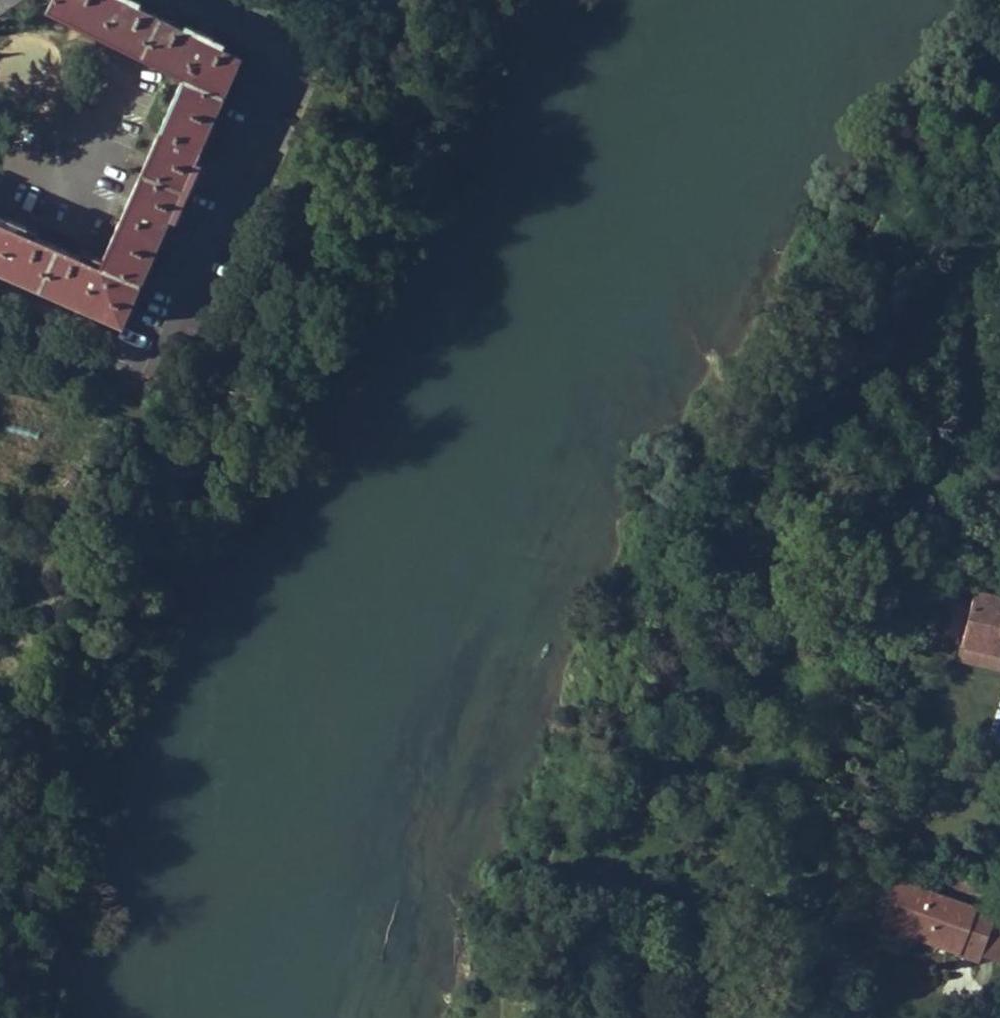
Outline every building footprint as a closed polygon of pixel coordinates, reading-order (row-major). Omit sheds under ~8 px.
[(103,258),(85,250),(82,257),(36,236),(26,232),(29,226),(13,219),(10,225),(0,221),(0,273),(121,327),(171,216),(170,216),(242,56),(224,47),(214,43),(217,36),(200,28),(198,33),(185,27),(140,7),(130,2),(131,0),(54,0),(48,13),(186,75),(103,258)] [(187,22),(185,27),(198,33),(200,28),(187,22)] [(227,40),(217,36),(214,43),(224,47),(227,40)] [(10,225),(13,219),(0,213),(0,221),(10,225)] [(39,230),(29,226),(26,232),(36,236),(39,230)] [(976,592),(962,645),(999,653),(999,598),(976,592)] [(928,875),(953,884),(957,874),(932,865),(928,875)] [(953,884),(978,893),(982,882),(957,874),(953,884)] [(979,959),(994,915),(914,887),(900,926),(961,947),(959,952),(979,959)]
